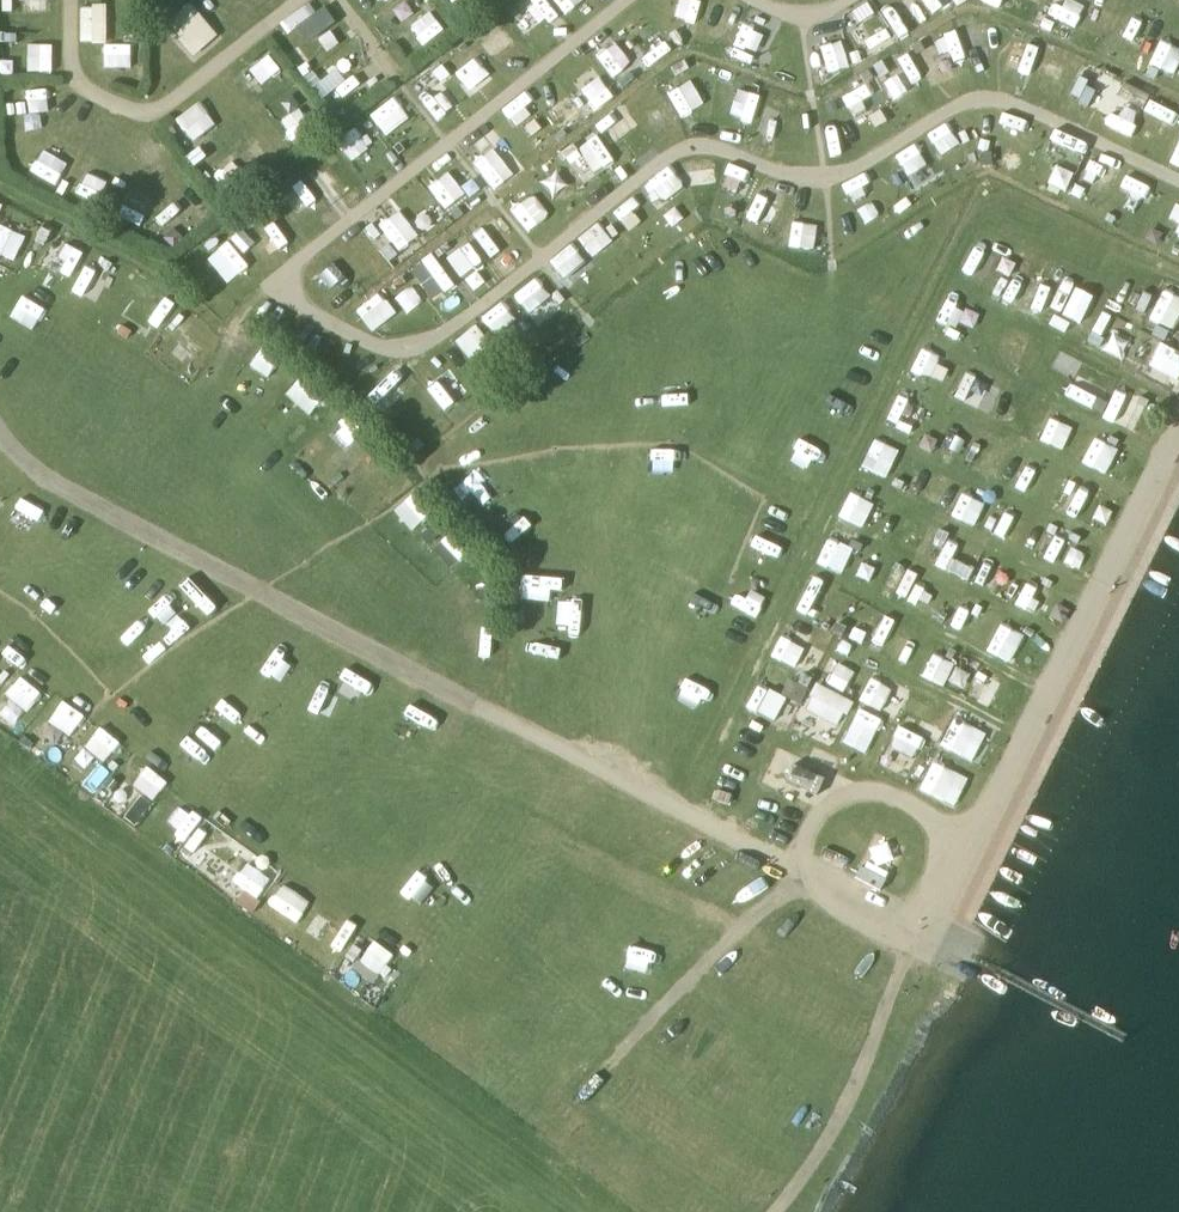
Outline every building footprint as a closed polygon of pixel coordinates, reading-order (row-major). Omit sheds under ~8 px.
[(52,11),(52,0),(19,0),(20,11),(52,11)] [(291,12),(303,39),(332,26),(320,0),(317,0),(291,12)] [(527,32),(547,16),(534,0),(522,0),(509,11),(527,32)] [(897,32),(921,19),(910,0),(902,0),(884,10),(897,32)] [(952,0),(922,0),(931,14),(952,0)] [(1040,11),(1045,0),(1018,0),(1040,11)] [(1088,0),(1057,0),(1050,14),(1075,26),(1088,0)] [(217,35),(190,5),(165,26),(193,57),(217,35)] [(79,6),(79,41),(107,41),(108,6),(79,6)] [(430,7),(410,21),(424,41),(444,27),(430,7)] [(1146,57),(1155,20),(1127,13),(1119,51),(1146,57)] [(697,43),(700,19),(676,16),(673,41),(697,43)] [(642,59),(664,42),(648,20),(625,36),(642,59)] [(991,21),(964,22),(966,64),(992,63),(991,21)] [(494,22),(477,37),(495,56),(512,41),(494,22)] [(740,58),(750,33),(726,24),(716,49),(740,58)] [(859,37),(863,48),(892,38),(887,27),(859,37)] [(1027,35),(1023,55),(1047,59),(1051,39),(1027,35)] [(62,39),(24,40),(25,73),(63,72),(62,39)] [(466,71),(486,53),(473,39),(453,56),(466,71)] [(1178,62),(1178,46),(1159,39),(1150,64),(1175,73),(1178,62)] [(918,52),(930,73),(949,63),(938,41),(918,52)] [(758,42),(749,63),(772,73),(781,52),(758,42)] [(509,49),(497,58),(506,70),(518,61),(509,49)] [(247,64),(259,82),(279,70),(267,52),(247,64)] [(125,79),(126,54),(101,53),(100,78),(125,79)] [(320,98),(338,88),(343,95),(368,80),(360,66),(347,73),(342,65),(311,83),(320,98)] [(880,78),(890,99),(916,87),(905,65),(880,78)] [(592,66),(575,80),(597,108),(614,95),(592,66)] [(677,97),(707,93),(704,68),(674,71),(677,97)] [(1099,99),(1107,79),(1080,69),(1073,90),(1099,99)] [(719,93),(745,99),(750,78),(724,72),(719,93)] [(533,99),(569,125),(584,105),(548,79),(533,99)] [(1114,83),(1107,106),(1132,114),(1139,91),(1114,83)] [(57,86),(19,87),(19,113),(58,112),(57,86)] [(388,130),(409,114),(394,95),(373,110),(388,130)] [(768,98),(761,115),(775,121),(782,103),(768,98)] [(1171,122),(1176,112),(1150,100),(1145,110),(1171,122)] [(190,140),(215,126),(201,102),(176,115),(190,140)] [(600,121),(625,153),(640,140),(615,109),(600,121)] [(999,142),(990,123),(971,132),(979,151),(999,142)] [(334,140),(349,161),(372,146),(357,124),(334,140)] [(566,146),(574,168),(601,158),(593,136),(566,146)] [(1168,160),(1178,165),(1178,137),(1168,160)] [(492,178),(509,165),(490,141),(473,154),(492,178)] [(31,171),(55,185),(68,163),(44,149),(31,171)] [(708,155),(677,159),(681,188),(713,183),(708,155)] [(100,205),(110,183),(85,172),(75,194),(100,205)] [(756,201),(783,206),(788,182),(760,176),(756,201)] [(300,209),(316,199),(303,179),(287,188),(300,209)] [(116,215),(144,225),(153,202),(125,192),(116,215)] [(377,222),(397,250),(418,236),(398,208),(377,222)] [(485,208),(464,224),(481,246),(502,230),(485,208)] [(796,208),(790,231),(814,237),(820,214),(796,208)] [(17,220),(3,213),(0,219),(0,250),(2,251),(17,220)] [(592,229),(582,238),(596,254),(606,244),(592,229)] [(47,263),(72,274),(83,249),(58,238),(47,263)] [(989,275),(1000,252),(976,241),(965,264),(989,275)] [(457,280),(478,264),(463,243),(441,260),(457,280)] [(227,279),(245,263),(227,244),(210,260),(227,279)] [(552,259),(566,279),(587,265),(572,244),(552,259)] [(413,270),(429,291),(449,275),(434,255),(413,270)] [(338,308),(359,290),(342,270),(321,287),(338,308)] [(511,291),(526,312),(552,295),(537,273),(511,291)] [(397,303),(414,304),(416,283),(398,282),(397,303)] [(1079,305),(1086,290),(1072,284),(1055,322),(1085,337),(1096,313),(1079,305)] [(159,325),(175,303),(153,288),(137,309),(159,325)] [(1147,321),(1171,331),(1178,311),(1178,293),(1171,290),(1166,302),(1157,298),(1147,321)] [(386,295),(362,307),(375,335),(400,323),(386,295)] [(506,296),(480,319),(491,333),(518,311),(506,296)] [(1102,347),(1125,357),(1138,327),(1115,317),(1102,347)] [(1160,384),(1177,354),(1148,339),(1132,368),(1160,384)] [(268,376),(280,362),(261,345),(249,359),(268,376)] [(1070,371),(1075,355),(1059,350),(1054,366),(1070,371)] [(448,370),(427,387),(441,404),(462,386),(448,370)] [(979,406),(989,383),(964,371),(953,395),(979,406)] [(1067,395),(1097,410),(1108,388),(1079,373),(1067,395)] [(309,415),(324,398),(301,377),(286,394),(309,415)] [(1128,426),(1139,398),(1114,388),(1102,416),(1128,426)] [(1038,436),(1058,449),(1072,426),(1052,413),(1038,436)] [(1105,473),(1118,447),(1094,435),(1081,462),(1105,473)] [(861,467),(886,477),(899,448),(874,437),(861,467)] [(922,470),(911,494),(939,507),(951,483),(922,470)] [(1092,525),(1103,499),(1068,485),(1057,510),(1092,525)] [(975,522),(983,499),(959,490),(951,513),(975,522)] [(839,516),(864,526),(874,502),(849,491),(839,516)] [(1002,511),(994,533),(1017,540),(1024,518),(1002,511)] [(421,544),(439,562),(455,547),(437,529),(421,544)] [(1058,567),(1071,541),(1046,529),(1033,555),(1058,567)] [(817,562),(842,572),(853,546),(828,535),(817,562)] [(956,573),(966,549),(935,535),(925,559),(956,573)] [(905,591),(916,571),(898,561),(887,580),(905,591)] [(808,575),(798,598),(818,608),(829,584),(808,575)] [(1016,601),(1031,607),(1039,586),(1024,580),(1016,601)] [(928,615),(939,592),(919,582),(908,605),(928,615)] [(825,650),(809,642),(814,632),(786,619),(768,656),(812,677),(825,650)] [(999,621),(987,649),(1013,660),(1025,633),(999,621)] [(892,635),(885,651),(904,660),(911,643),(892,635)] [(944,683),(953,661),(930,652),(921,674),(944,683)] [(826,680),(843,689),(854,669),(836,660),(826,680)] [(987,705),(998,682),(975,672),(965,696),(987,705)] [(877,677),(865,701),(896,717),(908,693),(877,677)] [(798,701),(806,686),(790,678),(781,696),(757,683),(745,705),(777,722),(790,697),(798,701)] [(832,719),(845,697),(820,683),(807,705),(832,719)] [(31,711),(10,695),(0,707),(0,719),(15,731),(31,711)] [(867,751),(883,715),(860,704),(843,740),(867,751)] [(987,731),(952,716),(940,743),(974,758),(987,731)] [(33,743),(55,759),(71,738),(49,722),(33,743)] [(899,725),(891,746),(917,757),(925,736),(899,725)] [(83,751),(102,767),(119,748),(100,731),(83,751)] [(890,768),(908,774),(914,757),(896,751),(890,768)] [(935,757),(922,784),(947,797),(960,769),(935,757)] [(815,793),(823,776),(792,762),(784,779),(815,793)] [(140,764),(126,782),(148,799),(162,782),(140,764)] [(167,819),(188,834),(201,814),(180,800),(167,819)] [(256,897),(270,877),(245,860),(231,881),(256,897)] [(890,874),(865,861),(856,876),(881,889),(890,874)] [(263,909),(289,928),(306,906),(280,887),(263,909)] [(373,940),(359,960),(378,973),(392,953),(373,940)]
